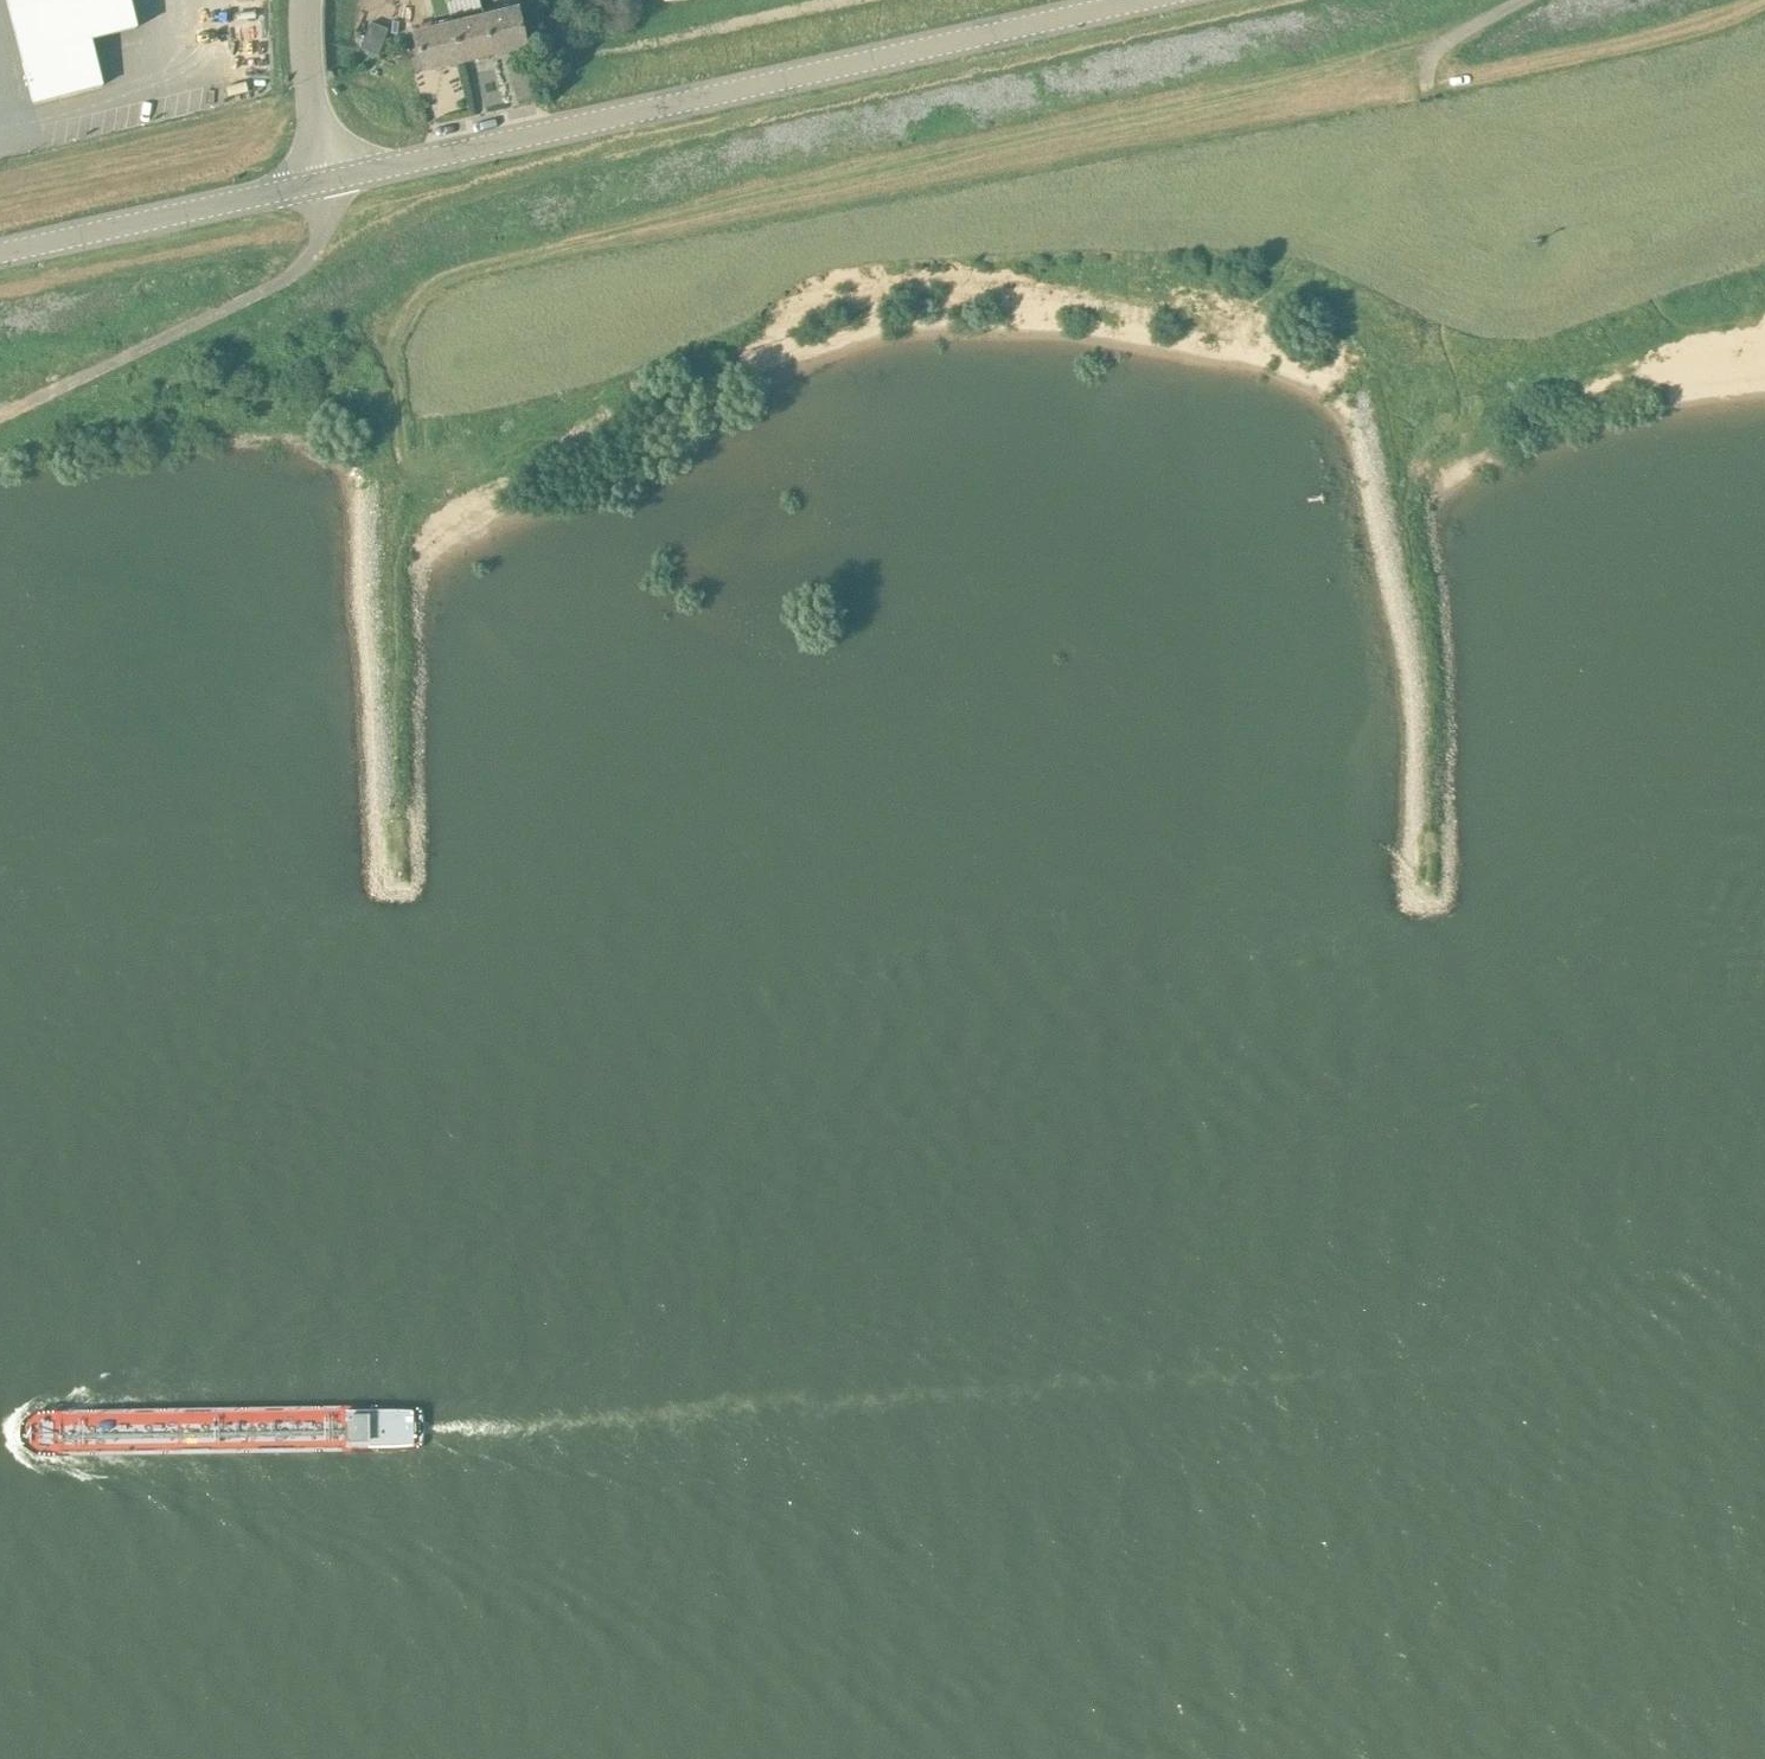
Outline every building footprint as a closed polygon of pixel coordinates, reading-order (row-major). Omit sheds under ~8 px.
[(129,0),(6,0),(33,104),(103,86),(91,40),(137,28),(129,0)] [(446,12),(443,0),(428,0),(432,15),(446,12)] [(480,5),(479,0),(454,0),(447,2),(451,13),(480,5)] [(484,19),(492,54),(525,46),(517,11),(484,19)] [(460,62),(492,54),(484,19),(452,26),(460,62)] [(377,56),(387,29),(370,22),(360,49),(377,56)] [(421,71),(460,62),(452,26),(413,35),(421,71)]
